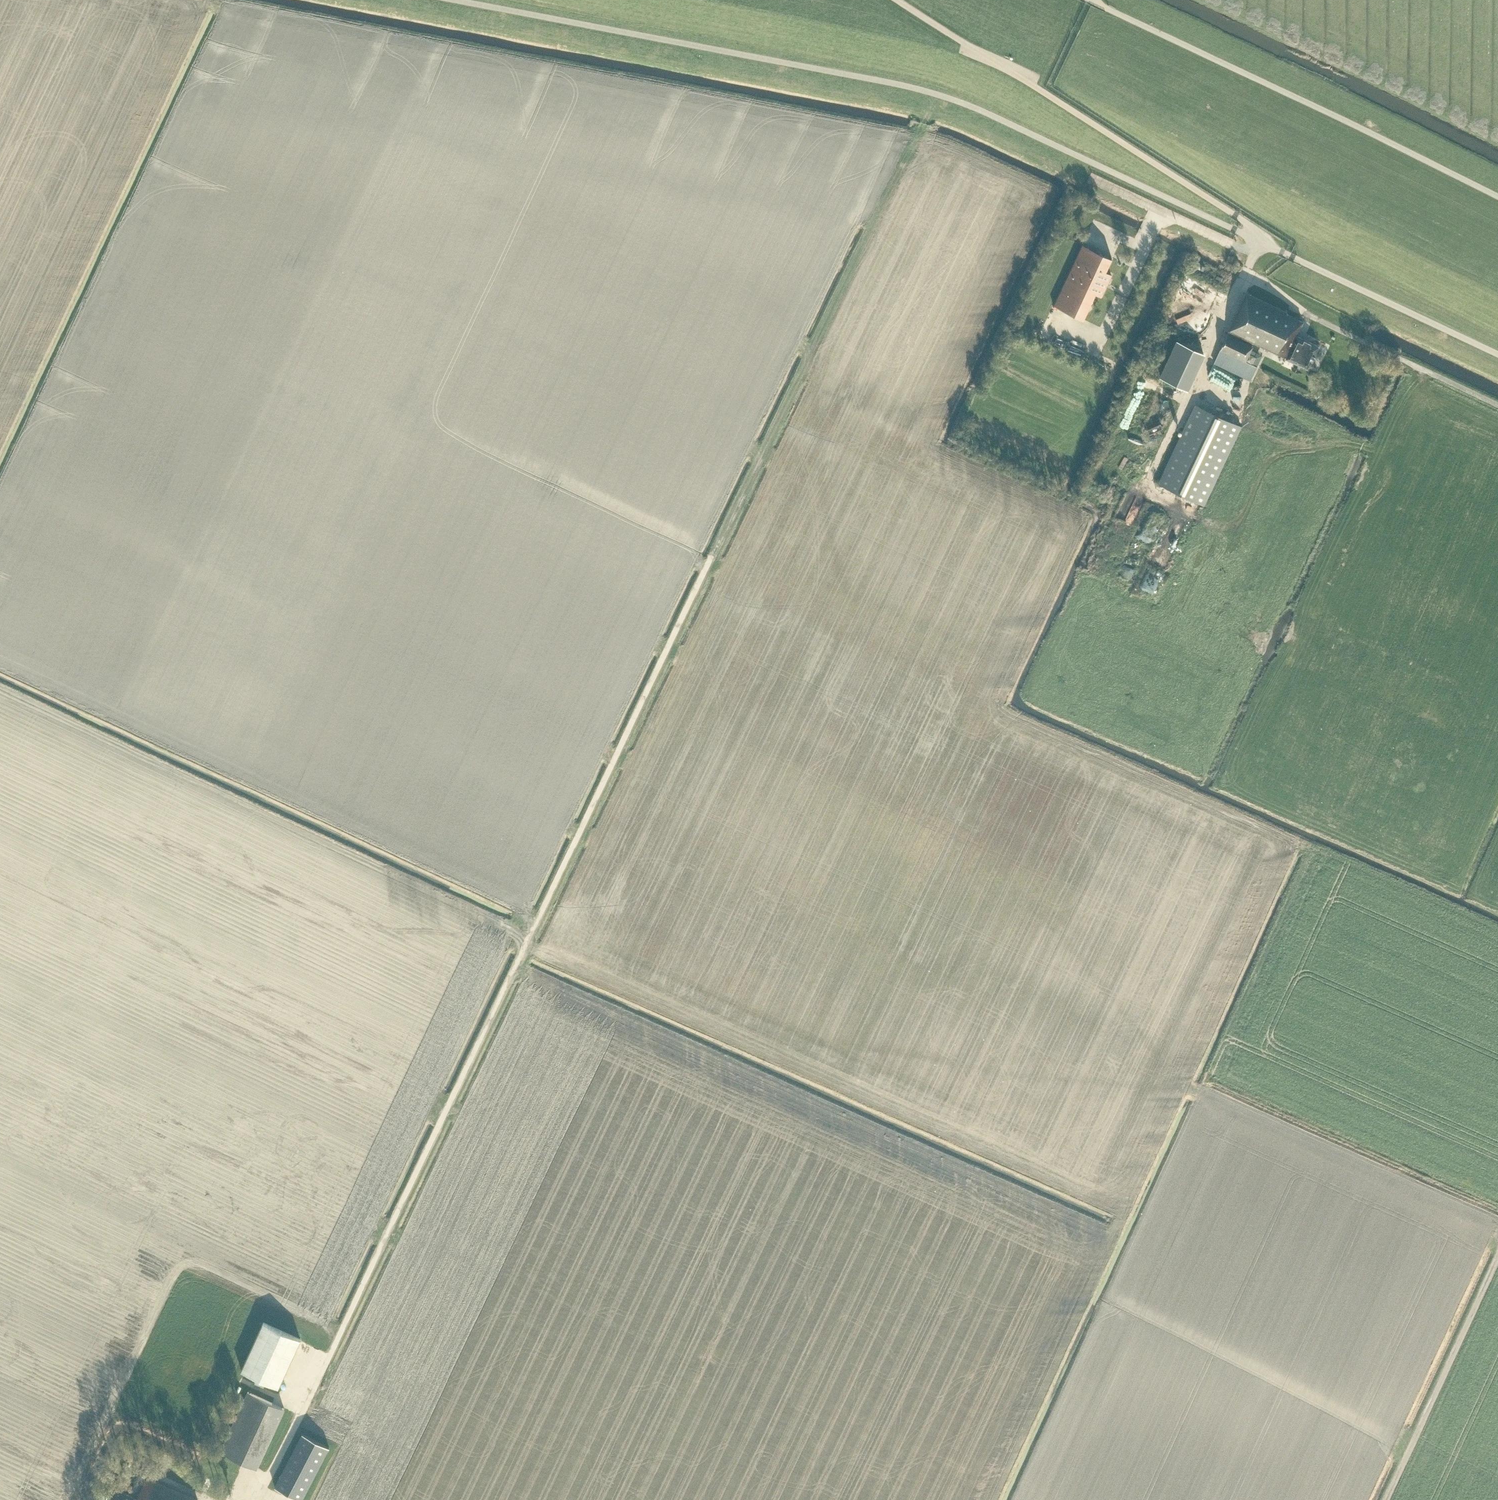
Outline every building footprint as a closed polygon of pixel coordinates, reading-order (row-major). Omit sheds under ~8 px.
[(1083,243),(1054,304),(1056,305),(1083,317),(1095,293),(1101,296),(1112,273),(1105,270),(1111,257),(1083,243)] [(1320,345),(1297,334),(1303,321),(1286,313),(1287,311),(1246,292),(1228,331),(1229,331),(1214,363),(1250,380),(1257,366),(1253,364),(1257,357),(1255,356),(1257,352),(1252,349),(1253,346),(1238,339),(1240,335),(1285,356),(1284,357),(1308,369),(1320,345)] [(1190,386),(1206,348),(1177,335),(1160,373),(1190,386)] [(1204,505),(1241,426),(1195,404),(1158,483),(1204,505)] [(278,1387),(301,1338),(263,1321),(241,1369),(257,1377),(254,1382),(263,1387),(266,1381),(278,1387)] [(257,1467),(285,1407),(248,1390),(220,1450),(257,1467)] [(330,1447),(302,1432),(274,1486),(301,1499),(302,1499),(330,1447)]
